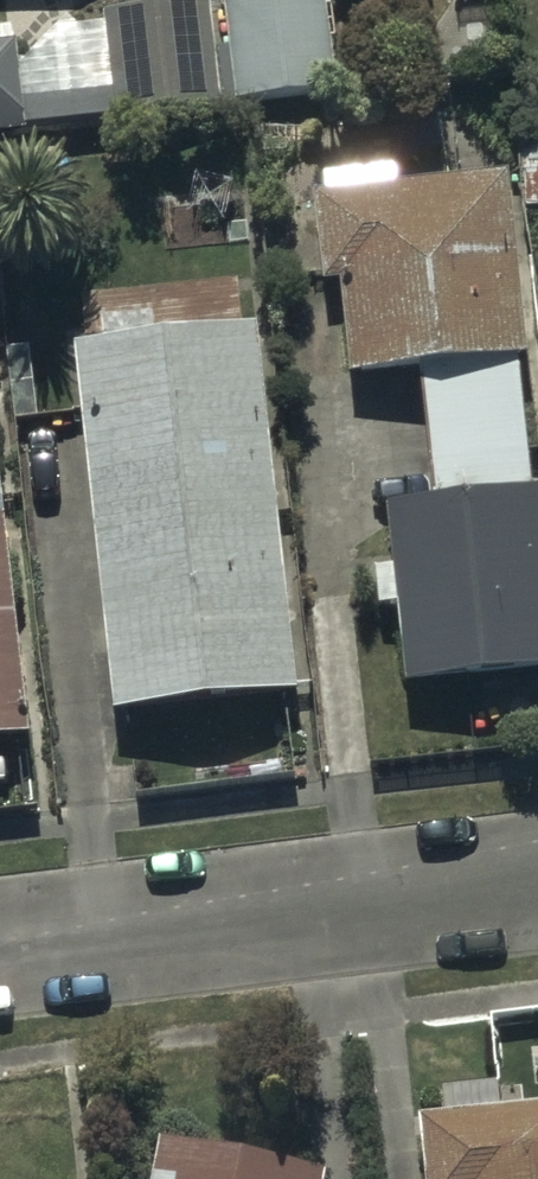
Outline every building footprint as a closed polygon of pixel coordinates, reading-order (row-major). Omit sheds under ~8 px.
[(226,3),(237,107),(338,97),(327,0),(251,0),(226,3)] [(107,14),(118,118),(223,107),(212,3),(107,14)] [(25,131),(16,45),(0,46),(0,134),(25,131)] [(26,60),(33,124),(113,115),(111,96),(84,99),(79,55),(26,60)] [(537,669),(537,486),(530,487),(501,176),(313,194),(321,284),(341,283),(349,370),(422,363),(434,499),(386,504),(391,566),(375,567),(379,607),(395,605),(402,682),(537,669)] [(73,347),(114,712),(298,692),(257,326),(73,347)] [(28,736),(0,484),(0,739),(28,736)] [(417,1120),(424,1178),(537,1178),(537,1107),(417,1120)] [(324,1176),(159,1143),(153,1178),(324,1178),(324,1176)]
